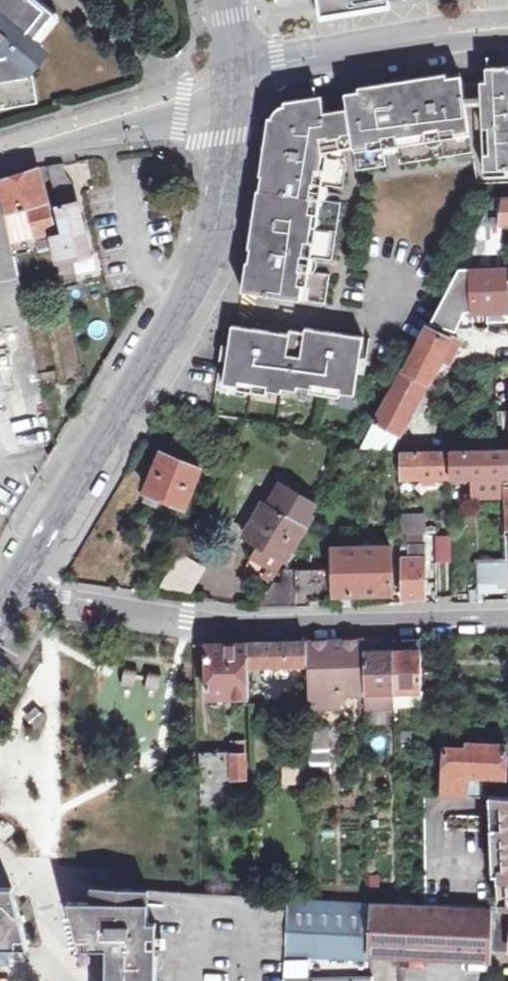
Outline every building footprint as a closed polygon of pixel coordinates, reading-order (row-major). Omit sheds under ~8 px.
[(38,102),(31,58),(43,42),(35,37),(55,12),(39,0),(0,0),(0,109),(38,102)] [(355,148),(370,146),(371,151),(386,148),(387,153),(400,151),(399,146),(458,139),(457,133),(472,132),(479,178),(497,177),(496,171),(507,170),(507,70),(485,73),(485,81),(463,82),(463,75),(421,80),(345,91),(352,134),(355,148)] [(332,93),(321,95),(328,132),(329,138),(352,134),(345,91),(332,93)] [(320,133),(328,132),(324,110),(321,95),(284,101),(278,106),(276,110),(276,118),(270,119),(261,174),(266,174),(263,191),(259,191),(250,247),(254,248),(253,263),(248,262),(243,292),(253,293),(301,301),(304,287),(306,288),(309,288),(311,274),(315,274),(317,259),(313,258),(315,244),(310,243),(315,215),(320,216),(322,201),(326,202),(329,187),(324,186),(327,172),(322,171),(325,153),(320,133)] [(325,153),(355,148),(352,134),(329,138),(328,132),(320,133),(325,153)] [(66,163),(48,165),(62,235),(51,236),(61,279),(75,277),(71,259),(91,255),(76,185),(68,175),(66,163)] [(0,206),(0,433),(6,458),(55,446),(49,418),(59,417),(61,387),(43,390),(10,240),(52,230),(38,168),(0,181),(0,192),(0,193),(3,206),(0,206)] [(495,199),(459,263),(507,262),(507,199),(495,199)] [(463,310),(472,310),(507,309),(507,265),(460,265),(460,277),(454,278),(434,320),(456,330),(463,310)] [(228,352),(227,361),(223,383),(237,385),(236,390),(265,394),(266,389),(281,391),(281,387),(295,390),(297,385),(310,386),(309,391),(338,396),(338,391),(354,392),(357,370),(359,363),(363,336),(306,328),(305,333),(290,330),(289,334),(249,328),(233,326),(228,352)] [(407,368),(404,366),(383,409),(375,421),(400,435),(420,399),(449,339),(429,328),(407,368)] [(359,363),(357,370),(366,372),(367,365),(359,363)] [(176,435),(169,453),(202,467),(209,449),(176,435)] [(186,507),(202,467),(169,453),(161,450),(144,490),(148,492),(145,499),(156,503),(160,496),(186,507)] [(451,476),(459,476),(474,476),(474,487),(486,488),(486,475),(507,475),(507,450),(402,453),(402,477),(451,476)] [(282,485),(313,504),(317,497),(278,475),(260,503),(262,504),(268,507),(282,485)] [(459,476),(451,476),(451,488),(460,488),(459,476)] [(268,507),(262,504),(242,536),(254,544),(245,572),(274,579),(302,531),(306,533),(315,517),(312,515),(317,507),(313,504),(282,485),(268,507)] [(425,531),(402,531),(403,595),(425,596),(425,531)] [(451,561),(451,536),(434,536),(434,561),(451,561)] [(313,606),(313,603),(317,599),(330,599),(334,600),(336,602),(336,606),(351,605),(351,593),(393,591),(392,547),(334,549),(334,569),(283,570),(284,582),(276,582),(260,608),(313,606)] [(190,589),(203,566),(181,554),(163,585),(190,589)] [(483,561),(485,592),(507,591),(507,560),(483,561)] [(387,707),(387,698),(402,699),(401,707),(424,706),(423,688),(420,688),(420,639),(407,639),(404,639),(403,652),(382,652),(382,640),(365,640),(366,707),(387,707)] [(317,642),(307,642),(307,669),(309,777),(328,776),(326,726),(366,725),(366,707),(365,640),(317,642)] [(208,699),(249,698),(249,689),(248,665),(298,664),(298,669),(307,669),(307,642),(253,643),(207,645),(208,699)] [(35,709),(25,718),(35,728),(45,719),(35,709)] [(231,803),(231,787),(244,787),(243,741),(230,742),(231,751),(198,752),(199,803),(231,803)] [(479,795),(480,775),(505,776),(506,746),(468,743),(468,748),(445,747),(442,778),(437,778),(436,793),(479,795)] [(13,948),(31,948),(16,887),(0,887),(0,948),(13,948)] [(158,919),(150,919),(150,890),(92,887),(92,901),(67,900),(80,948),(106,949),(106,980),(157,980),(158,919)] [(492,910),(288,899),(288,912),(284,980),(373,980),(373,976),(358,976),(358,961),(368,961),(369,952),(491,958),(491,950),(492,910)] [(492,910),(491,950),(507,950),(507,907),(492,906),(492,910)] [(13,948),(0,948),(0,962),(13,962),(13,948)]
